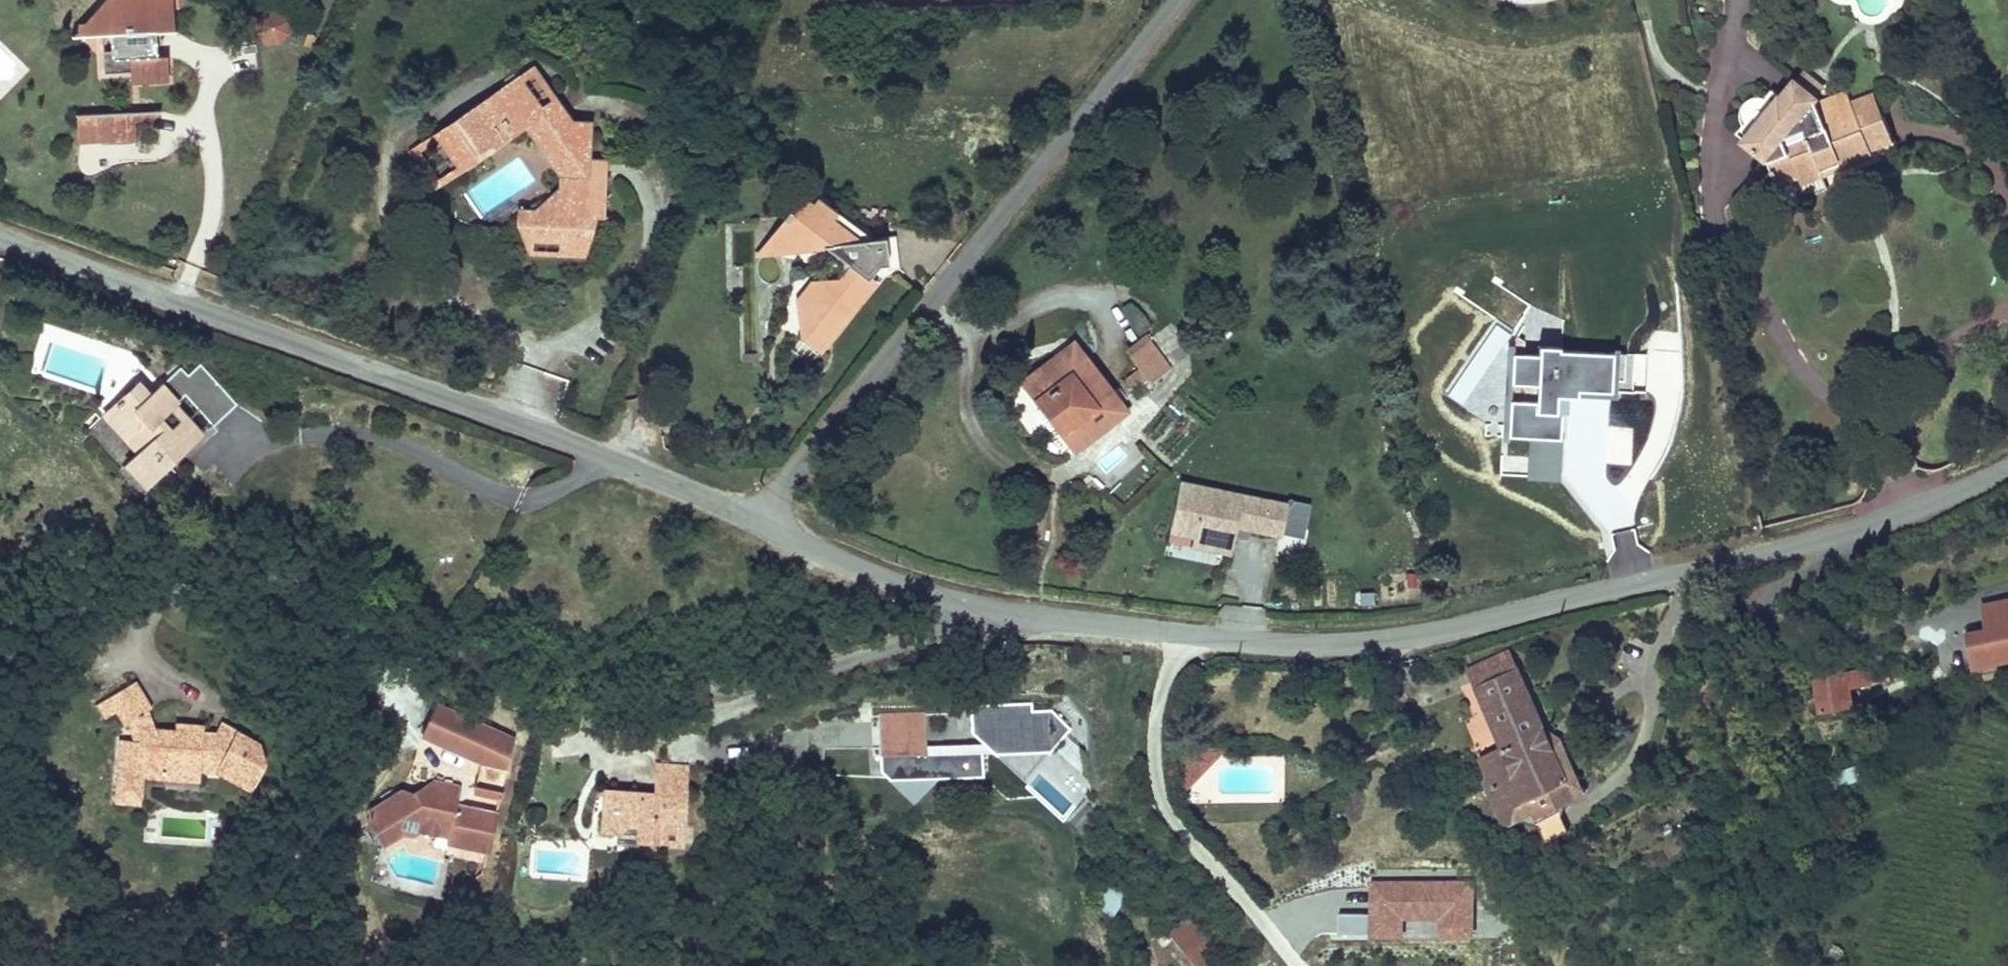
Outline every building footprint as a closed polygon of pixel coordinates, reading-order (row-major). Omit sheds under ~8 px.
[(172,0),(107,0),(88,15),(100,32),(105,32),(106,54),(103,54),(104,75),(126,74),(126,69),(134,69),(134,82),(168,82),(167,58),(156,58),(155,34),(173,34),(172,0)] [(95,37),(100,32),(88,15),(57,38),(95,37)] [(287,36),(287,24),(278,15),(266,15),(257,24),(258,37),(266,45),(279,45),(287,36)] [(538,62),(523,73),(547,105),(562,94),(538,62)] [(1827,83),(1806,65),(1798,75),(1819,93),(1827,83)] [(134,82),(134,69),(126,69),(126,74),(125,82),(134,82)] [(579,115),(562,94),(547,105),(523,73),(444,127),(470,162),(474,167),(490,156),(487,153),(531,120),(570,173),(545,191),(544,204),(534,203),(531,206),(517,204),(517,222),(528,234),(578,236),(580,212),(592,212),(600,213),(605,171),(583,169),(584,153),(588,116),(579,115)] [(1745,119),(1738,127),(1769,153),(1786,199),(1829,183),(1824,169),(1825,168),(1822,159),(1839,152),(1843,162),(1874,150),(1870,141),(1893,133),(1879,96),(1856,104),(1854,98),(1852,94),(1822,105),(1819,99),(1818,94),(1819,93),(1798,75),(1783,92),(1774,84),(1767,93),(1745,119)] [(1822,105),(1852,94),(1850,87),(1819,99),(1822,105)] [(1745,119),(1767,93),(1765,91),(1761,90),(1759,89),(1757,89),(1753,89),(1749,90),(1747,91),(1745,93),(1742,96),(1740,99),(1739,101),(1739,103),(1739,108),(1739,110),(1741,114),(1743,117),(1745,119)] [(1856,104),(1879,96),(1876,89),(1854,98),(1856,104)] [(131,140),(159,113),(130,114),(131,140)] [(131,140),(130,114),(76,116),(77,142),(131,140)] [(443,183),(470,162),(444,127),(417,148),(443,183)] [(1843,162),(1839,152),(1822,159),(1825,168),(1843,162)] [(584,153),(583,169),(605,171),(606,154),(584,153)] [(843,234),(849,245),(868,240),(867,231),(829,198),(806,202),(843,234)] [(793,339),(811,354),(869,285),(862,280),(873,267),(883,264),(879,238),(868,240),(849,245),(843,234),(806,202),(794,216),(789,213),(783,221),(787,224),(769,245),(777,252),(824,246),(847,266),(831,285),(806,285),(806,302),(792,304),(793,339)] [(528,234),(517,222),(516,229),(519,251),(573,257),(592,212),(580,212),(578,236),(528,234)] [(777,252),(769,245),(762,255),(777,252)] [(1137,333),(1150,324),(1133,300),(1119,309),(1137,333)] [(1154,329),(1135,346),(1149,363),(1156,371),(1160,376),(1180,359),(1154,329)] [(1507,395),(1505,432),(1526,433),(1524,478),(1558,480),(1562,397),(1552,397),(1553,387),(1574,388),(1574,381),(1607,383),(1607,377),(1623,378),(1624,349),(1609,348),(1609,344),(1555,341),(1555,337),(1534,336),(1534,348),(1509,347),(1508,379),(1532,380),(1532,396),(1507,395)] [(811,354),(793,339),(782,352),(800,368),(811,354)] [(1130,408),(1078,339),(1026,378),(1041,398),(1056,387),(1079,419),(1065,429),(1078,447),(1130,408)] [(192,375),(231,417),(244,405),(206,363),(192,375)] [(1149,363),(1131,380),(1138,388),(1156,371),(1149,363)] [(150,487),(201,444),(184,423),(174,432),(164,420),(183,405),(165,384),(152,395),(142,383),(106,413),(140,453),(129,463),(150,487)] [(1079,419),(1056,387),(1041,398),(1065,429),(1079,419)] [(203,411),(192,421),(202,432),(213,422),(203,411)] [(140,453),(106,413),(95,422),(129,463),(140,453)] [(1233,553),(1238,525),(1281,534),(1289,497),(1181,475),(1169,530),(1194,535),(1192,545),(1233,553)] [(1993,608),(2007,604),(2007,591),(1989,596),(1993,608)] [(1993,608),(1994,615),(1967,622),(1976,656),(2006,648),(2004,640),(2007,639),(2007,604),(1993,608)] [(1869,674),(1865,657),(1813,669),(1821,701),(1853,694),(1850,678),(1869,674)] [(1568,778),(1524,661),(1484,676),(1508,740),(1488,747),(1508,800),(1568,778)] [(271,768),(264,746),(229,725),(225,732),(211,731),(202,725),(200,725),(200,737),(181,736),(182,731),(162,730),(155,711),(161,707),(144,681),(104,708),(112,720),(125,712),(134,726),(141,722),(148,732),(147,743),(126,743),(124,806),(152,807),(153,772),(173,772),(173,767),(210,769),(210,765),(226,766),(260,786),(271,768)] [(502,764),(508,735),(431,701),(417,731),(475,758),(502,764)] [(993,754),(1049,754),(1070,732),(1052,713),(1032,713),(1032,705),(970,706),(970,733),(971,734),(993,754)] [(878,770),(911,802),(935,778),(981,777),(980,752),(947,752),(947,746),(924,747),(924,752),(878,753),(878,770)] [(498,781),(502,764),(475,758),(470,782),(496,788),(498,781)] [(599,785),(594,827),(611,828),(609,840),(630,842),(631,838),(674,843),(682,765),(652,762),(649,791),(634,789),(628,781),(620,788),(599,785)] [(483,848),(492,809),(452,800),(456,785),(427,778),(407,791),(395,787),(364,806),(362,816),(378,842),(399,829),(409,832),(416,827),(444,833),(443,839),(483,848)] [(1572,791),(1568,778),(1508,800),(1512,813),(1572,791)] [(495,794),(496,788),(470,782),(469,788),(495,794)] [(427,890),(429,883),(419,881),(418,888),(427,890)] [(1116,914),(1123,894),(1107,889),(1101,909),(1116,914)] [(1205,965),(1206,965),(1225,951),(1186,904),(1167,920),(1205,965)]
